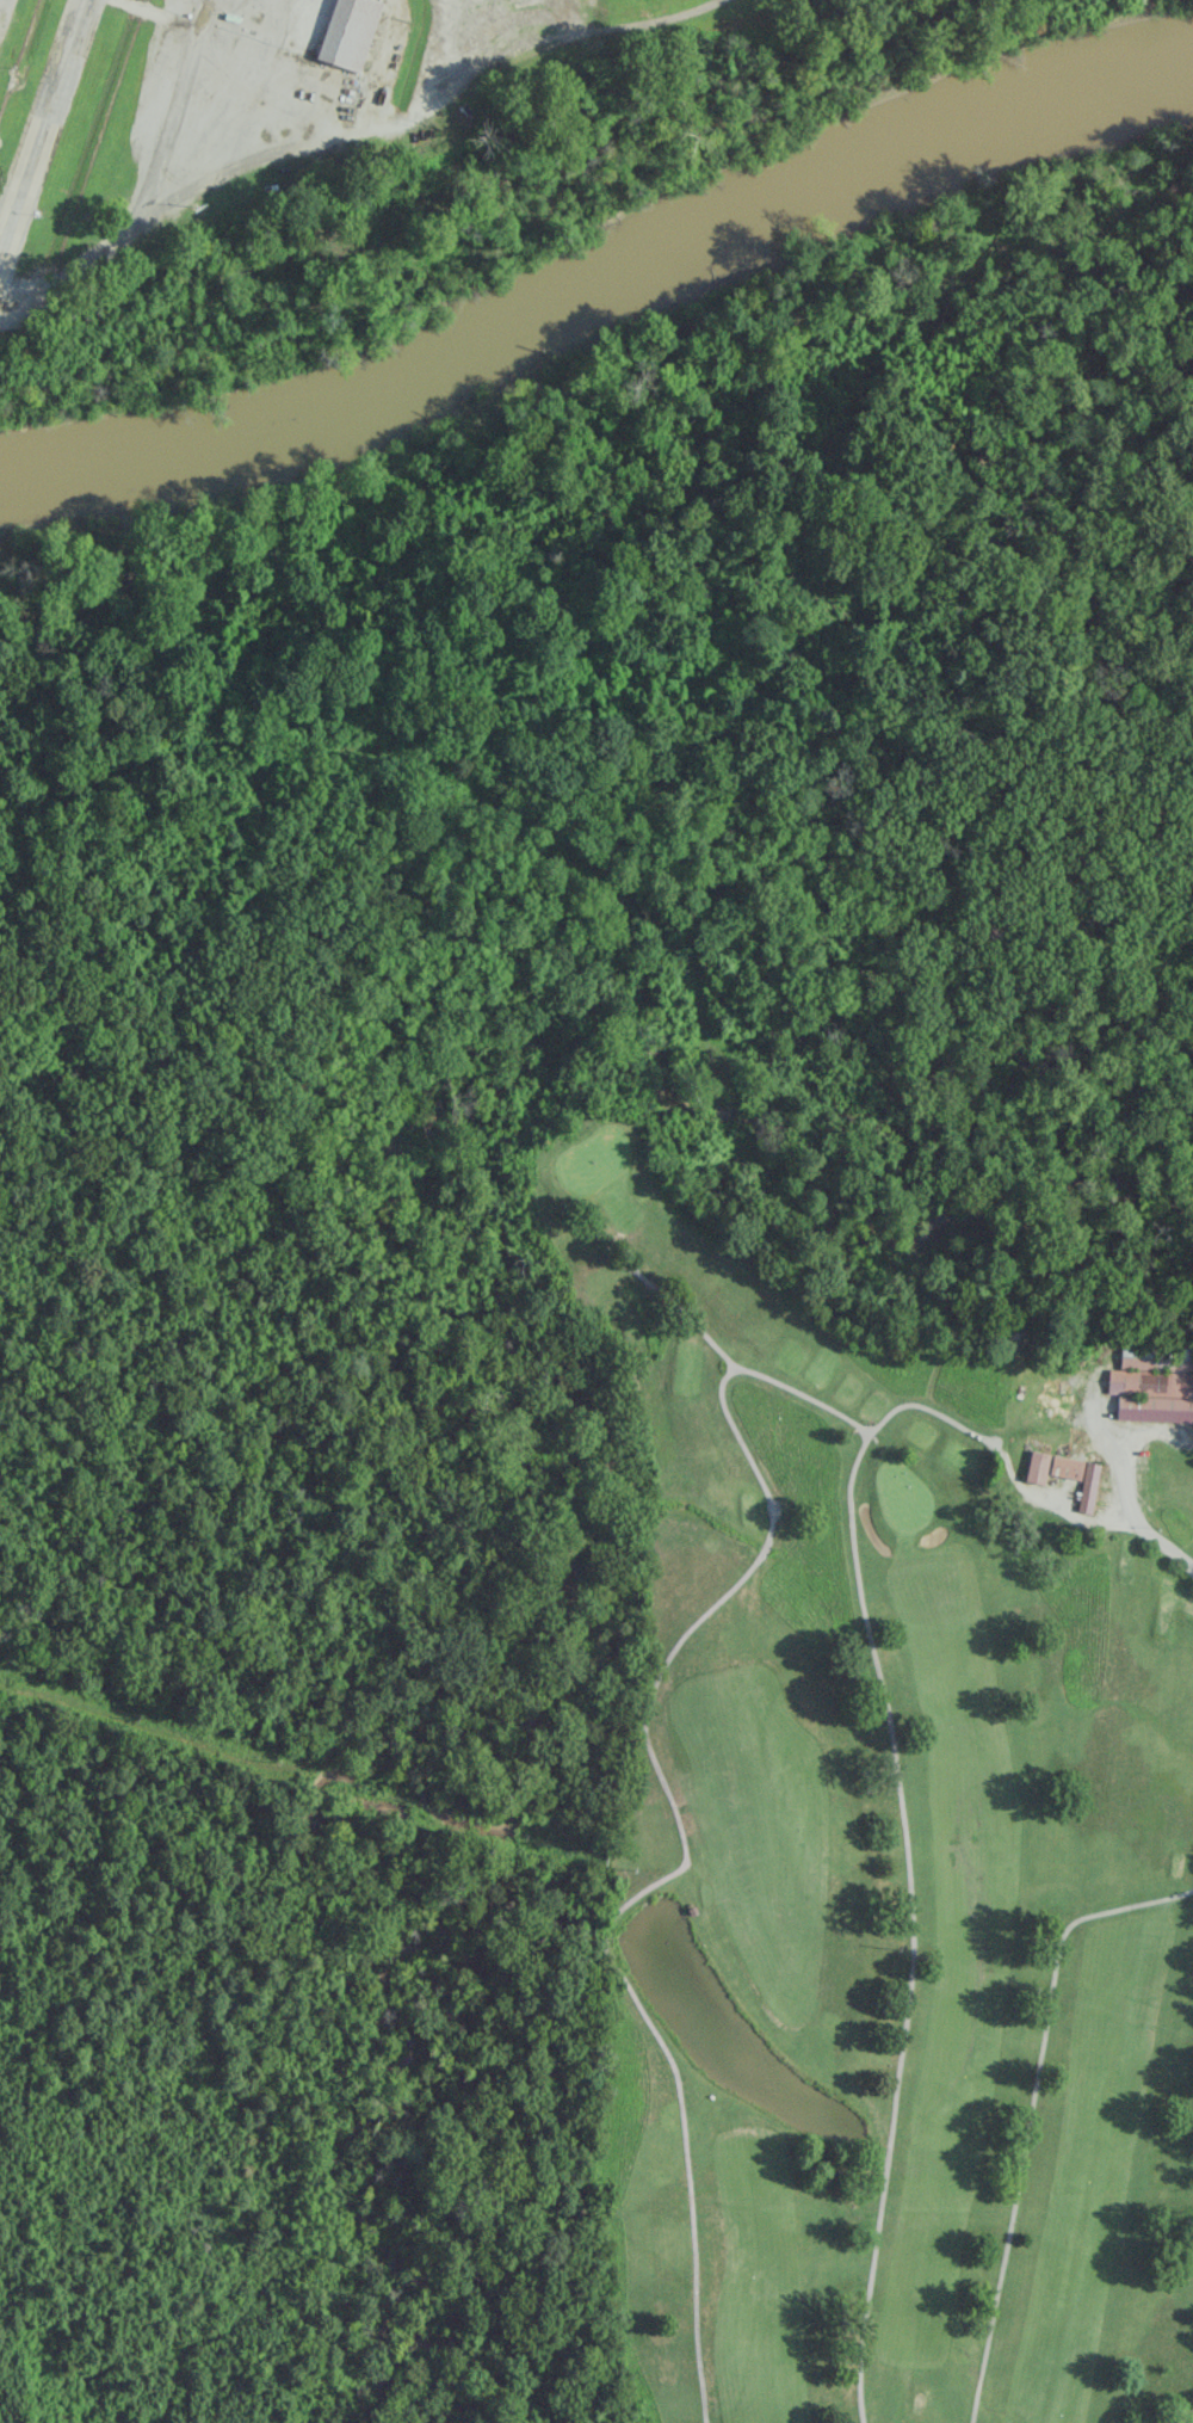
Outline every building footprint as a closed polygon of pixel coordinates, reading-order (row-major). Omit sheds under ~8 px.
[(1191,1372),(1192,1346),(1120,1344),(1120,1369),(1108,1369),(1107,1393),(1117,1393),(1116,1420),(1192,1421),(1192,1372),(1191,1372)] [(1048,1453),(1030,1450),(1025,1481),(1044,1484),(1048,1453)] [(1090,1513),(1100,1463),(1053,1454),(1049,1474),(1082,1480),(1076,1511),(1090,1513)]
